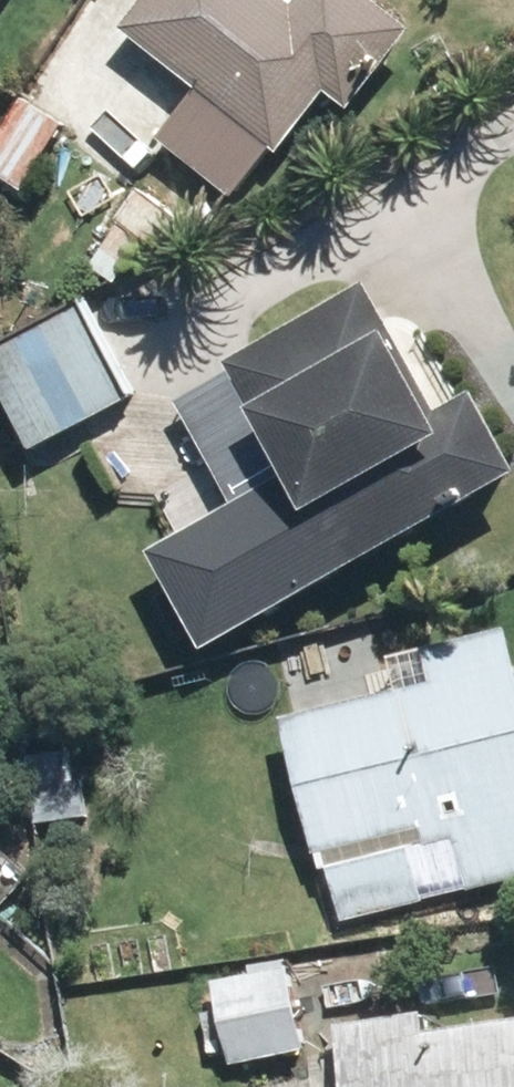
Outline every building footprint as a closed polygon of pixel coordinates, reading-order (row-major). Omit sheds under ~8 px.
[(162,145),(235,204),(275,154),(280,158),(328,98),(352,117),(416,38),(369,0),(153,0),(126,34),(202,95),(162,145)] [(0,141),(0,180),(22,194),(65,126),(25,101),(0,141)] [(118,224),(124,229),(92,272),(114,289),(146,245),(160,255),(183,224),(141,193),(118,224)] [(229,367),(235,378),(181,409),(260,549),(294,530),(328,589),(513,484),(513,465),(477,399),(440,420),(366,289),(229,367)] [(0,351),(0,391),(37,457),(141,399),(87,303),(0,351)] [(395,664),(404,696),(283,727),(322,879),(330,877),(344,931),(426,910),(415,867),(462,856),(472,896),(513,886),(513,658),(508,635),(395,664)] [(264,652),(193,671),(205,715),(275,697),(264,652)] [(50,788),(35,790),(40,827),(87,821),(82,784),(50,788)] [(219,990),(237,1086),(311,1086),(291,977),(219,990)] [(426,1041),(423,1020),(338,1033),(346,1086),(513,1086),(513,1028),(426,1041)]
